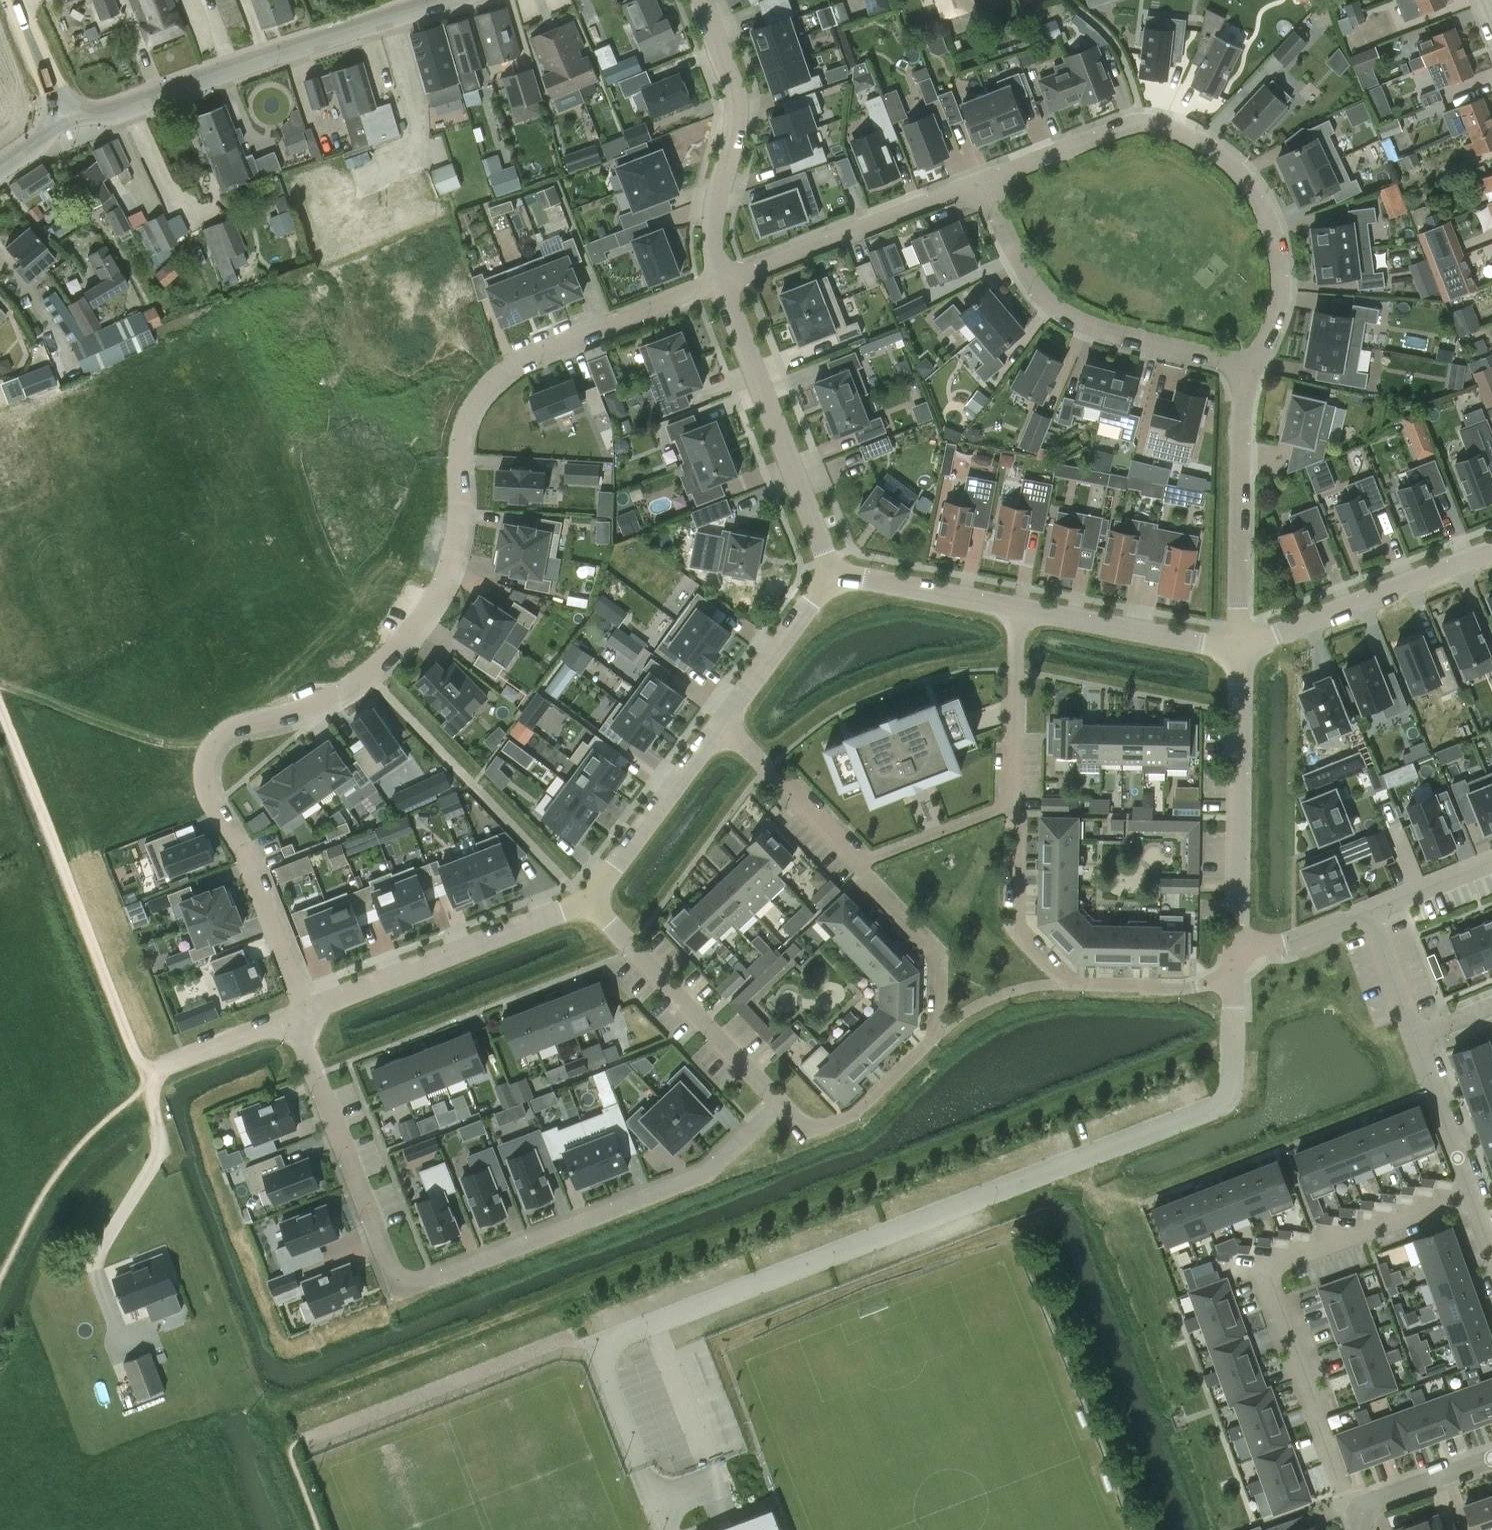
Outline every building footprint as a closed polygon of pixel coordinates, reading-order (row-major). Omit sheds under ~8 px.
[(145,45),(182,31),(170,0),(128,0),(145,45)] [(262,30),(295,18),(289,0),(252,0),(262,30)] [(642,49),(675,35),(667,18),(665,19),(656,0),(635,0),(624,0),(626,4),(623,6),(636,34),(633,35),(640,49),(642,48),(642,49)] [(797,37),(790,17),(795,16),(789,0),(764,0),(772,23),(752,30),(759,50),(797,37)] [(818,8),(823,26),(850,19),(845,0),(818,8)] [(975,8),(972,0),(937,0),(943,18),(960,13),(960,16),(964,17),(972,15),(974,12),(973,9),(975,8)] [(1275,8),(1294,0),(1272,0),(1275,8)] [(1348,16),(1362,11),(1358,0),(1344,6),(1348,16)] [(1405,21),(1445,6),(1443,0),(1396,0),(1405,21)] [(507,7),(476,16),(490,64),(521,55),(507,7)] [(1216,95),(1220,97),(1244,48),(1218,37),(1225,19),(1204,11),(1196,54),(1206,58),(1194,86),(1205,91),(1202,95),(1214,100),(1216,95)] [(1366,21),(1362,11),(1348,16),(1353,26),(1366,21)] [(486,65),(474,27),(471,17),(446,25),(466,91),(483,86),(477,68),(486,65)] [(1142,57),(1141,57),(1141,61),(1142,62),(1140,76),(1166,79),(1170,48),(1182,49),(1185,20),(1164,18),(1162,30),(1146,28),(1145,31),(1140,31),(1139,45),(1144,45),(1142,57)] [(1038,45),(1062,35),(1056,19),(1031,29),(1038,45)] [(543,69),(580,53),(578,49),(583,46),(573,21),(530,39),(543,69)] [(412,35),(415,44),(428,89),(458,80),(443,26),(412,35)] [(1454,27),(1418,41),(1423,55),(1409,60),(1413,71),(1427,66),(1441,60),(1464,51),(1454,27)] [(1306,43),(1295,32),(1274,54),(1286,65),(1306,43)] [(804,57),(797,37),(759,50),(762,60),(766,70),(804,57)] [(1081,98),(1083,103),(1092,100),(1094,103),(1105,98),(1104,95),(1113,92),(1106,74),(1107,74),(1107,72),(1106,73),(1103,65),(1104,65),(1103,64),(1096,47),(1066,59),(1068,62),(1081,98)] [(1341,48),(1328,58),(1339,73),(1352,63),(1341,48)] [(1375,49),(1351,58),(1357,75),(1372,69),(1381,65),(1375,49)] [(1473,76),(1464,51),(1441,60),(1427,66),(1436,89),(1420,95),(1424,107),(1442,100),(1438,89),(1473,76)] [(582,58),(580,53),(543,69),(545,74),(544,75),(553,98),(598,80),(588,56),(582,58)] [(1020,58),(1024,68),(1035,63),(1031,54),(1020,58)] [(804,57),(766,70),(773,90),(793,84),(796,94),(823,85),(819,74),(810,77),(804,57)] [(364,62),(347,67),(369,140),(371,144),(401,135),(391,104),(378,108),(364,62)] [(620,62),(605,68),(611,83),(626,77),(620,62)] [(1068,62),(1055,67),(1058,75),(1041,81),(1051,109),(1069,103),(1070,103),(1070,102),(1077,99),(1078,100),(1079,100),(1079,99),(1081,98),(1068,62)] [(371,144),(369,140),(347,67),(304,81),(313,108),(330,102),(328,98),(331,97),(329,91),(336,89),(354,149),(371,144)] [(502,77),(511,109),(543,100),(534,67),(502,77)] [(1000,90),(986,96),(1002,135),(1010,132),(1011,136),(1024,131),(1022,127),(1025,126),(1015,100),(1028,95),(1019,73),(997,81),(1000,90)] [(646,75),(620,85),(625,100),(642,93),(652,121),(690,107),(680,80),(652,89),(646,75)] [(939,99),(938,96),(930,77),(917,82),(926,104),(939,99)] [(1286,106),(1284,104),(1291,97),(1272,79),(1265,87),(1264,86),(1233,119),(1255,140),(1267,127),(1270,130),(1289,110),(1286,107),(1286,106)] [(1380,87),(1367,92),(1372,106),(1386,101),(1380,87)] [(482,102),(478,89),(464,93),(463,93),(467,107),(482,102)] [(952,90),(938,96),(939,99),(950,125),(963,120),(952,90)] [(771,118),(778,139),(779,140),(786,137),(810,129),(811,130),(817,127),(812,114),(822,111),(815,91),(788,101),(791,111),(771,118)] [(870,186),(878,183),(879,186),(891,182),(890,179),(898,176),(891,158),(892,157),(891,156),(890,156),(887,149),(888,149),(888,147),(887,148),(885,143),(896,138),(897,139),(898,139),(881,95),(880,96),(880,97),(867,103),(878,132),(853,142),(870,186)] [(973,144),(977,142),(978,145),(1002,135),(986,96),(963,105),(972,130),(968,131),(973,144)] [(1469,130),(1491,121),(1482,97),(1445,111),(1455,136),(1469,130)] [(1355,120),(1369,114),(1363,101),(1349,107),(1355,120)] [(239,142),(243,140),(238,127),(233,129),(224,105),(208,111),(234,185),(260,176),(259,174),(252,155),(245,158),(239,142)] [(221,191),(234,185),(208,111),(193,117),(194,120),(191,124),(193,130),(198,131),(203,143),(199,147),(202,152),(206,153),(221,191)] [(903,126),(920,167),(926,165),(927,168),(943,162),(942,158),(948,156),(932,115),(903,126)] [(1396,134),(1403,131),(1398,118),(1377,126),(1382,139),(1396,134)] [(1285,172),(1289,182),(1336,160),(1326,136),(1335,132),(1329,120),(1304,132),(1309,143),(1278,158),(1280,161),(1277,163),(1282,173),(1285,172)] [(1491,121),(1469,130),(1473,142),(1465,145),(1470,158),(1491,149),(1491,122),(1491,121)] [(303,129),(303,130),(309,147),(314,161),(323,158),(311,126),(307,128),(305,129),(303,129)] [(779,140),(778,139),(767,143),(775,165),(795,158),(799,169),(826,160),(822,148),(817,149),(811,130),(810,129),(786,137),(779,140)] [(290,154),(309,147),(303,130),(284,136),(290,154)] [(116,172),(117,176),(121,184),(132,178),(126,166),(128,165),(116,139),(93,150),(106,177),(116,172)] [(614,158),(626,189),(640,183),(671,171),(662,149),(651,153),(647,141),(626,150),(627,153),(614,158)] [(596,143),(563,155),(569,173),(602,161),(596,143)] [(614,157),(610,146),(599,150),(603,161),(614,157)] [(274,147),(252,155),(259,174),(280,166),(274,147)] [(1415,151),(1401,157),(1406,168),(1420,163),(1415,151)] [(848,158),(834,163),(845,190),(858,184),(848,158)] [(1336,160),(1289,182),(1300,206),(1331,191),(1337,203),(1362,191),(1356,179),(1347,183),(1336,160)] [(85,210),(99,202),(105,214),(104,217),(107,223),(110,223),(115,235),(131,227),(112,192),(108,194),(100,180),(105,178),(97,162),(67,178),(85,210)] [(430,172),(439,194),(461,186),(452,163),(430,172)] [(9,186),(16,197),(19,202),(23,199),(29,208),(33,205),(34,206),(44,199),(38,190),(52,180),(41,164),(9,186)] [(514,165),(489,174),(496,196),(522,187),(514,165)] [(640,183),(626,189),(634,210),(619,216),(624,229),(647,220),(654,217),(653,216),(649,205),(680,193),(671,171),(640,183)] [(759,230),(761,234),(807,218),(799,196),(811,192),(804,171),(773,182),(777,195),(751,203),(756,217),(752,219),(757,230),(759,230)] [(1479,179),(1484,192),(1491,188),(1491,189),(1491,174),(1479,179)] [(1378,190),(1390,218),(1408,211),(1396,183),(1378,190)] [(542,211),(559,205),(553,188),(537,193),(542,211)] [(291,210),(285,196),(274,200),(280,215),(287,212),(291,210)] [(501,205),(505,214),(516,210),(512,201),(501,205)] [(493,218),(505,214),(501,205),(490,209),(493,218)] [(1315,255),(1371,248),(1368,223),(1377,222),(1375,207),(1348,211),(1350,224),(1312,229),(1315,255)] [(287,212),(280,215),(269,220),(277,238),(295,230),(287,212)] [(1432,215),(1424,218),(1428,228),(1442,222),(1438,212),(1432,215)] [(162,213),(153,217),(145,221),(161,251),(177,243),(162,213)] [(76,227),(68,216),(51,228),(59,239),(76,227)] [(246,250),(232,217),(201,229),(224,285),(237,280),(233,269),(246,264),(242,251),(246,250)] [(647,220),(624,229),(615,232),(620,246),(633,241),(650,285),(680,273),(663,228),(651,233),(647,220)] [(958,221),(911,241),(920,264),(969,243),(965,232),(963,233),(958,221)] [(1428,228),(1417,232),(1431,267),(1453,259),(1456,257),(1442,222),(1428,228)] [(7,236),(12,241),(5,248),(31,279),(53,259),(43,247),(44,245),(28,227),(24,231),(19,226),(7,236)] [(536,234),(539,242),(544,241),(541,232),(536,233),(536,234)] [(568,256),(548,264),(562,302),(563,302),(583,294),(571,264),(582,260),(573,237),(562,242),(568,256)] [(601,241),(587,247),(595,266),(609,261),(601,241)] [(974,254),(969,243),(920,264),(921,265),(931,260),(936,273),(926,277),(930,287),(977,267),(972,255),(974,254)] [(84,292),(94,309),(128,288),(103,246),(88,256),(103,281),(84,292)] [(870,252),(881,280),(905,271),(900,257),(889,261),(883,247),(870,252)] [(1374,273),(1371,248),(1315,255),(1315,258),(1312,258),(1314,269),(1317,269),(1319,281),(1357,276),(1359,290),(1385,286),(1383,272),(1374,273)] [(524,263),(527,272),(528,272),(543,311),(563,303),(563,302),(562,302),(548,264),(544,255),(524,263)] [(1453,259),(1431,267),(1432,270),(1440,292),(1444,301),(1475,289),(1462,255),(1456,257),(1453,259)] [(880,284),(870,261),(858,266),(868,289),(880,284)] [(155,276),(165,287),(179,275),(168,264),(155,276)] [(470,277),(479,300),(491,296),(503,325),(523,318),(508,279),(510,279),(506,270),(485,278),(483,272),(470,277)] [(1431,270),(1414,276),(1422,297),(1438,291),(1431,270)] [(527,272),(510,279),(508,279),(523,318),(542,310),(542,311),(543,311),(528,272),(527,272)] [(781,294),(791,319),(837,301),(827,276),(798,287),(797,284),(783,289),(785,292),(781,294)] [(967,323),(978,335),(1007,311),(1005,309),(1008,307),(1001,299),(999,301),(990,291),(962,314),(953,304),(933,321),(943,332),(951,325),(956,332),(967,323)] [(42,304),(58,328),(73,319),(55,294),(42,304)] [(903,298),(901,294),(891,298),(892,302),(903,298)] [(82,296),(67,305),(85,335),(100,326),(82,296)] [(901,321),(928,308),(922,296),(895,309),(901,321)] [(847,326),(837,301),(791,319),(793,325),(789,327),(794,340),(798,339),(800,345),(835,331),(839,342),(862,333),(858,321),(847,326)] [(1310,338),(1362,347),(1366,322),(1377,324),(1379,309),(1353,305),(1351,318),(1314,312),(1310,338)] [(1461,308),(1450,312),(1459,336),(1470,332),(1461,308)] [(73,319),(58,328),(69,343),(70,343),(85,375),(105,366),(125,358),(125,357),(155,344),(139,311),(85,335),(73,319)] [(1007,311),(978,335),(989,348),(978,357),(983,364),(975,371),(984,382),(1005,365),(996,355),(1024,331),(1007,311)] [(651,375),(657,372),(692,359),(682,332),(683,332),(682,331),(681,332),(671,336),(670,332),(658,337),(659,341),(649,345),(649,343),(640,346),(651,375)] [(900,332),(860,347),(864,356),(903,341),(900,332)] [(1357,371),(1362,347),(1310,338),(1310,341),(1306,340),(1304,350),(1308,351),(1305,364),(1342,370),(1339,384),(1366,388),(1368,373),(1357,371)] [(1488,350),(1483,339),(1472,343),(1477,355),(1488,350)] [(1449,362),(1451,351),(1439,349),(1437,360),(1449,362)] [(1054,380),(1062,365),(1063,364),(1038,350),(1026,373),(1021,371),(1013,387),(1042,402),(1048,391),(1050,392),(1055,381),(1054,380)] [(620,387),(607,354),(588,362),(601,394),(620,387)] [(822,398),(826,409),(867,393),(857,368),(861,367),(856,354),(829,364),(834,376),(816,382),(815,382),(815,384),(816,383),(821,397),(821,399),(822,398)] [(1473,373),(1491,365),(1491,354),(1479,359),(1469,362),(1473,373)] [(692,359),(657,372),(657,373),(659,372),(669,397),(658,402),(663,415),(689,405),(685,393),(702,386),(704,386),(703,385),(702,382),(706,380),(701,368),(697,370),(695,366),(696,366),(695,365),(692,359)] [(913,375),(908,363),(896,368),(901,380),(913,375)] [(1464,365),(1453,363),(1451,372),(1463,374),(1464,365)] [(17,377),(25,397),(57,384),(49,364),(17,377)] [(930,365),(922,364),(916,370),(925,380),(935,371),(930,365)] [(1085,404),(1101,408),(1111,371),(1109,371),(1109,368),(1099,365),(1098,368),(1086,365),(1077,400),(1064,397),(1057,422),(1071,426),(1074,415),(1082,417),(1085,404)] [(1473,373),(1476,380),(1486,377),(1487,379),(1491,377),(1491,365),(1473,373)] [(1111,371),(1101,408),(1097,422),(1122,428),(1120,439),(1133,443),(1140,417),(1127,413),(1137,378),(1111,371)] [(569,381),(546,381),(546,424),(569,425),(569,434),(582,434),(582,407),(568,406),(569,381)] [(93,477),(64,385),(32,395),(61,487),(93,477)] [(1202,414),(1206,398),(1203,397),(1204,393),(1190,390),(1189,394),(1177,391),(1174,403),(1158,399),(1145,453),(1172,460),(1178,437),(1195,441),(1199,425),(1203,426),(1206,415),(1202,414)] [(627,415),(618,391),(605,396),(614,420),(627,415)] [(868,393),(867,393),(826,409),(826,411),(826,412),(827,412),(828,416),(828,417),(829,417),(830,421),(826,422),(831,434),(835,433),(836,436),(836,437),(837,437),(837,436),(855,430),(859,442),(886,432),(880,418),(869,423),(860,398),(869,394),(868,393)] [(969,407),(977,413),(988,399),(980,393),(969,407)] [(1287,473),(1323,459),(1337,405),(1322,401),(1322,402),(1294,395),(1292,395),(1292,397),(1289,411),(1288,411),(1285,424),(1286,424),(1282,438),(1282,440),(1284,441),(1284,440),(1294,443),(1287,473)] [(933,418),(927,401),(912,406),(918,424),(933,418)] [(1418,411),(1401,418),(1418,459),(1435,452),(1418,411)] [(1050,419),(1034,413),(1020,446),(1037,453),(1050,419)] [(686,463),(727,448),(725,442),(725,441),(724,441),(723,437),(727,435),(722,423),(718,425),(717,422),(718,422),(717,420),(698,428),(694,416),(668,426),(673,440),(676,438),(686,463)] [(1488,469),(1491,467),(1491,434),(1486,419),(1460,429),(1471,457),(1455,463),(1473,508),(1491,500),(1491,478),(1488,469)] [(970,427),(964,438),(976,444),(979,437),(977,430),(970,427)] [(893,449),(888,437),(862,447),(867,459),(893,449)] [(619,454),(624,455),(628,452),(628,444),(626,440),(620,440),(617,443),(616,451),(619,454)] [(946,442),(940,474),(949,475),(955,444),(946,442)] [(727,448),(686,463),(683,465),(687,475),(698,471),(704,487),(693,491),(698,504),(724,494),(720,482),(737,475),(737,476),(738,475),(738,474),(730,455),(731,455),(730,454),(727,448)] [(1012,463),(1013,457),(1001,455),(999,467),(1005,468),(1012,463)] [(1087,469),(1091,469),(1110,473),(1113,461),(1090,455),(1087,469)] [(1131,477),(1165,484),(1167,484),(1171,467),(1133,458),(1129,477),(1131,477)] [(1442,524),(1431,495),(1446,489),(1434,460),(1418,466),(1406,471),(1411,485),(1398,490),(1415,534),(1442,524)] [(1054,475),(1070,478),(1073,466),(1056,462),(1054,475)] [(1325,462),(1309,468),(1318,489),(1333,483),(1325,462)] [(598,483),(599,466),(567,464),(566,481),(598,483)] [(498,470),(497,496),(512,497),(512,499),(528,500),(528,498),(543,499),(544,473),(530,472),(530,469),(513,468),(513,471),(498,470)] [(1088,482),(1108,486),(1111,473),(1110,473),(1091,469),(1088,482)] [(1189,489),(1204,492),(1206,478),(1179,472),(1177,486),(1189,489)] [(1128,490),(1131,477),(1129,477),(1111,473),(1108,486),(1128,490)] [(1369,544),(1380,539),(1369,511),(1384,505),(1372,476),(1347,486),(1353,499),(1336,506),(1353,550),(1357,548),(1359,553),(1371,548),(1369,544)] [(962,506),(946,502),(937,549),(965,555),(971,524),(987,527),(995,482),(968,477),(962,506)] [(1018,508),(1002,505),(993,552),(997,553),(996,557),(1009,559),(1010,555),(1021,557),(1027,527),(1043,530),(1052,485),(1024,479),(1018,508)] [(1167,484),(1165,484),(1162,500),(1186,505),(1189,489),(1177,486),(1167,484)] [(910,509),(879,486),(860,511),(860,510),(859,511),(860,512),(871,520),(872,521),(879,525),(879,526),(880,527),(880,526),(891,534),(891,535),(892,535),(892,534),(897,527),(901,530),(908,519),(905,517),(910,509)] [(732,513),(727,500),(693,513),(698,526),(732,513)] [(611,516),(612,507),(598,506),(598,515),(611,516)] [(1290,516),(1296,530),(1280,536),(1287,553),(1282,555),(1287,567),(1291,565),(1297,580),(1324,570),(1313,541),(1328,535),(1316,506),(1290,516)] [(615,518),(623,538),(638,532),(629,511),(615,518)] [(1075,513),(1072,527),(1055,524),(1046,570),(1074,576),(1080,545),(1096,548),(1098,535),(1101,519),(1102,518),(1075,513)] [(505,529),(501,529),(498,547),(547,556),(556,558),(563,522),(538,517),(536,528),(521,525),(506,523),(505,529)] [(1101,519),(1098,535),(1106,536),(1109,521),(1101,519)] [(1150,555),(1156,528),(1157,524),(1140,521),(1138,535),(1110,530),(1101,577),(1129,582),(1135,552),(1150,555)] [(1156,528),(1150,555),(1149,559),(1165,562),(1159,592),(1187,597),(1190,581),(1194,582),(1197,569),(1193,569),(1196,551),(1180,548),(1182,533),(1156,528)] [(745,579),(746,575),(755,577),(756,577),(756,576),(758,563),(759,563),(759,561),(758,561),(760,553),(760,554),(761,552),(760,552),(763,539),(764,538),(762,537),(762,538),(724,530),(716,569),(734,572),(733,577),(745,579)] [(547,556),(498,547),(495,563),(498,564),(497,570),(512,573),(512,574),(527,577),(525,587),(549,592),(552,580),(542,578),(547,556)] [(718,607),(698,592),(677,621),(719,652),(734,633),(711,617),(718,607)] [(474,602),(466,613),(504,639),(517,620),(530,628),(538,616),(515,601),(508,612),(481,594),(475,603),(474,602)] [(606,617),(616,604),(603,595),(594,608),(606,617)] [(1442,623),(1458,663),(1460,665),(1474,660),(1478,669),(1480,675),(1491,670),(1491,664),(1491,663),(1488,654),(1489,654),(1488,651),(1472,611),(1467,613),(1466,610),(1454,615),(1456,618),(1442,623)] [(460,625),(454,634),(481,652),(474,663),(497,678),(505,666),(492,658),(504,639),(466,613),(459,624),(460,625)] [(719,652),(677,621),(655,650),(675,665),(681,657),(704,673),(707,669),(710,671),(722,654),(719,652)] [(623,653),(633,640),(617,628),(607,641),(623,653)] [(1416,638),(1396,646),(1414,692),(1439,682),(1442,691),(1458,684),(1443,648),(1429,654),(1424,642),(1421,636),(1416,638)] [(574,658),(580,650),(573,644),(567,652),(574,658)] [(671,713),(672,713),(675,709),(677,711),(685,701),(682,699),(684,696),(663,680),(670,671),(652,657),(644,668),(650,672),(638,688),(638,689),(671,713)] [(1387,717),(1408,709),(1397,681),(1385,685),(1374,657),(1346,669),(1364,713),(1383,706),(1387,717)] [(471,712),(487,697),(462,671),(453,680),(437,663),(417,682),(429,694),(427,695),(438,706),(439,705),(450,716),(463,704),(471,712)] [(567,663),(557,676),(568,685),(578,672),(567,663)] [(615,690),(624,678),(614,670),(605,683),(615,690)] [(1308,709),(1304,711),(1310,725),(1313,723),(1320,739),(1349,727),(1329,677),(1317,682),(1319,687),(1301,694),(1308,709)] [(658,731),(659,732),(673,714),(672,713),(671,713),(638,689),(625,706),(658,731)] [(528,695),(519,707),(524,710),(532,699),(528,695)] [(978,747),(959,697),(937,705),(936,702),(903,715),(903,716),(898,718),(897,715),(883,720),(884,723),(879,725),(878,724),(846,737),(847,740),(825,749),(845,799),(867,790),(872,804),(908,790),(909,790),(925,784),(924,783),(962,769),(956,755),(978,747)] [(658,731),(619,702),(599,730),(618,743),(625,734),(645,748),(658,731)] [(527,708),(520,718),(533,727),(540,718),(527,708)] [(408,746),(377,713),(363,726),(382,748),(374,755),(391,776),(400,769),(392,760),(408,746)] [(1079,725),(1080,717),(1056,717),(1056,724),(1055,724),(1055,725),(1049,724),(1049,727),(1048,744),(1049,744),(1048,753),(1055,753),(1055,754),(1079,755),(1079,725)] [(1165,719),(1165,726),(1166,727),(1166,757),(1165,768),(1189,769),(1189,755),(1196,756),(1196,747),(1197,747),(1197,730),(1197,727),(1190,727),(1190,720),(1165,719)] [(519,720),(510,732),(525,744),(535,731),(519,720)] [(1079,725),(1079,755),(1079,772),(1100,772),(1100,761),(1101,725),(1080,725),(1079,725)] [(1101,725),(1100,761),(1122,762),(1123,726),(1101,725)] [(1122,762),(1143,762),(1144,762),(1144,726),(1123,726),(1122,762)] [(1165,768),(1166,757),(1166,727),(1165,726),(1144,726),(1144,762),(1144,772),(1165,773),(1165,768)] [(498,727),(484,740),(493,750),(505,734),(498,727)] [(594,748),(582,765),(615,790),(627,772),(607,758),(614,748),(596,734),(588,744),(594,748)] [(311,753),(335,787),(340,795),(358,782),(361,787),(372,780),(357,760),(347,767),(329,740),(311,753)] [(504,745),(495,758),(502,763),(511,750),(504,745)] [(1449,761),(1444,750),(1435,753),(1440,765),(1449,761)] [(1405,763),(1414,760),(1411,751),(1402,755),(1405,763)] [(311,753),(294,764),(294,765),(317,799),(335,787),(311,753)] [(1317,787),(1332,781),(1366,767),(1362,756),(1304,779),(1309,790),(1317,787)] [(502,763),(495,758),(485,770),(492,775),(502,763)] [(317,799),(294,765),(294,764),(294,763),(276,776),(276,777),(277,777),(300,811),(317,799)] [(615,790),(582,765),(569,782),(602,807),(601,808),(602,808),(615,791),(615,790)] [(1376,791),(1387,787),(1382,775),(1379,777),(1375,766),(1367,769),(1376,791)] [(1387,787),(1394,784),(1390,772),(1382,775),(1387,787)] [(449,789),(442,773),(392,795),(399,811),(449,789)] [(1452,785),(1465,816),(1475,811),(1484,833),(1487,832),(1489,836),(1491,835),(1491,787),(1487,775),(1466,783),(1464,780),(1452,785)] [(276,777),(259,789),(282,823),(300,811),(276,777)] [(1320,795),(1304,802),(1320,842),(1351,829),(1332,781),(1317,787),(1320,795)] [(602,807),(569,782),(556,800),(589,824),(601,808),(602,807)] [(463,805),(457,791),(440,800),(446,814),(463,805)] [(1447,791),(1408,807),(1415,822),(1411,824),(1417,838),(1420,837),(1428,856),(1439,853),(1441,856),(1454,851),(1452,847),(1455,846),(1446,822),(1457,817),(1447,791)] [(1069,798),(1042,798),(1042,810),(1069,811),(1069,798)] [(1099,812),(1100,799),(1090,799),(1090,812),(1099,812)] [(1110,799),(1100,799),(1099,812),(1110,812),(1110,799)] [(576,841),(589,824),(556,800),(543,817),(576,841)] [(1173,813),(1200,813),(1200,801),(1173,800),(1173,813)] [(1133,806),(1133,819),(1143,819),(1143,807),(1133,806)] [(1143,807),(1143,819),(1153,819),(1153,807),(1143,807)] [(336,826),(340,835),(351,830),(347,821),(340,810),(330,817),(336,826)] [(1076,909),(1077,840),(1078,818),(1042,817),(1041,857),(1036,857),(1036,868),(1041,868),(1040,903),(1035,903),(1035,913),(1040,913),(1040,923),(1047,931),(1046,932),(1067,955),(1069,953),(1076,961),(1086,961),(1086,966),(1096,966),(1097,961),(1131,962),(1131,967),(1142,967),(1142,962),(1159,962),(1159,970),(1182,970),(1182,958),(1190,958),(1190,942),(1183,942),(1183,931),(1161,931),(1161,927),(1092,925),(1076,909)] [(1124,818),(1112,818),(1112,829),(1124,829),(1124,818)] [(1200,820),(1153,819),(1143,819),(1133,819),(1129,819),(1129,830),(1189,831),(1188,873),(1199,873),(1200,820)] [(329,839),(340,835),(336,826),(325,830),(329,839)] [(385,826),(374,831),(379,842),(390,838),(385,826)] [(750,845),(780,877),(780,876),(776,872),(793,856),(792,855),(797,850),(791,844),(780,832),(779,832),(777,830),(773,834),(772,834),(767,829),(750,845)] [(1382,829),(1364,836),(1371,853),(1375,861),(1392,854),(1382,829)] [(206,838),(205,834),(180,844),(175,831),(145,842),(159,878),(187,868),(188,870),(203,864),(202,862),(214,857),(212,853),(215,852),(209,837),(206,838)] [(375,832),(374,831),(342,843),(346,855),(379,842),(378,839),(375,832)] [(506,831),(498,834),(477,842),(480,851),(495,889),(496,889),(516,881),(509,863),(529,856),(506,831)] [(455,842),(461,858),(476,896),(475,897),(476,898),(495,890),(497,890),(496,889),(495,889),(480,851),(477,842),(474,835),(455,842)] [(1371,853),(1364,836),(1353,840),(1360,857),(1371,853)] [(285,856),(296,852),(293,842),(282,847),(285,856)] [(349,863),(346,855),(342,843),(322,851),(330,871),(349,863)] [(741,864),(739,865),(771,899),(787,884),(780,877),(750,845),(749,846),(754,851),(748,857),(745,853),(737,861),(741,864)] [(1331,849),(1306,859),(1309,866),(1303,869),(1318,906),(1321,904),(1322,907),(1332,903),(1330,900),(1349,893),(1331,849)] [(307,857),(275,869),(281,884),(312,871),(307,857)] [(438,859),(427,863),(435,885),(446,881),(455,904),(459,903),(460,906),(473,901),(472,898),(475,897),(460,858),(441,865),(438,859)] [(435,885),(427,864),(415,868),(414,865),(393,873),(412,921),(432,913),(423,890),(435,885)] [(739,865),(724,880),(755,913),(771,899),(739,865)] [(827,879),(818,870),(812,875),(812,882),(818,888),(827,879)] [(371,885),(360,889),(368,911),(380,907),(389,930),(395,928),(396,929),(412,922),(412,921),(393,873),(393,871),(370,880),(371,885)] [(1199,879),(1161,878),(1161,891),(1199,892),(1199,879)] [(832,879),(812,898),(821,907),(840,889),(832,879)] [(724,880),(708,895),(733,921),(739,928),(755,913),(724,880)] [(190,923),(236,905),(230,890),(227,891),(224,885),(210,891),(210,890),(195,895),(191,885),(168,894),(173,906),(181,902),(190,923)] [(327,899),(345,947),(366,939),(357,916),(368,911),(360,889),(348,894),(347,891),(327,899)] [(919,1012),(919,995),(920,981),(918,981),(918,970),(911,963),(915,960),(908,952),(904,956),(880,930),(884,927),(876,919),(873,922),(845,893),(819,918),(882,984),(881,1007),(831,1054),(822,1045),(800,1065),(813,1079),(819,1074),(829,1084),(824,1090),(835,1101),(840,1096),(845,1101),(862,1085),(857,1080),(869,1068),(872,1072),(880,1064),(877,1061),(902,1037),(905,1040),(913,1033),(910,1029),(917,1023),(917,1012),(919,1012)] [(708,895),(693,910),(692,910),(713,932),(717,936),(733,921),(708,895)] [(346,948),(345,947),(327,899),(292,912),(302,937),(313,933),(322,956),(328,953),(329,954),(346,948)] [(124,907),(127,914),(143,908),(140,901),(124,907)] [(692,910),(693,910),(688,904),(670,921),(675,926),(675,927),(670,931),(672,934),(684,946),(690,952),(695,947),(696,948),(713,932),(692,910)] [(236,905),(190,923),(198,946),(189,949),(194,961),(217,952),(213,941),(227,936),(227,935),(241,929),(239,924),(242,922),(236,905)] [(790,919),(799,928),(813,914),(804,905),(790,919)] [(799,928),(790,919),(782,926),(791,935),(799,928)] [(1478,926),(1486,944),(1491,942),(1491,920),(1478,926)] [(1477,926),(1450,937),(1458,956),(1485,945),(1477,926)] [(793,958),(802,949),(794,941),(785,950),(793,958)] [(1458,957),(1466,976),(1491,966),(1491,961),(1485,946),(1458,957)] [(772,963),(779,956),(771,947),(763,954),(772,963)] [(262,982),(253,960),(249,962),(243,948),(210,960),(227,1002),(242,997),(240,991),(262,982)] [(182,965),(194,961),(189,949),(178,953),(182,965)] [(782,953),(779,956),(772,963),(764,970),(730,1002),(767,1040),(775,1033),(746,1003),(790,961),(782,953)] [(772,963),(763,954),(756,961),(764,970),(772,963)] [(1435,954),(1428,957),(1432,967),(1439,964),(1435,954)] [(1439,965),(1432,967),(1436,978),(1444,975),(1439,965)] [(737,969),(717,988),(726,997),(746,979),(737,969)] [(600,982),(580,989),(594,1025),(614,1018),(600,982)] [(580,989),(561,997),(575,1033),(594,1025),(580,989)] [(561,997),(542,1004),(556,1040),(575,1033),(561,997)] [(542,1004),(523,1012),(537,1048),(556,1040),(542,1004)] [(181,1029),(196,1023),(191,1009),(176,1015),(181,1029)] [(851,1011),(843,1018),(850,1025),(858,1019),(851,1011)] [(537,1048),(523,1012),(503,1019),(517,1055),(537,1048)] [(771,1045),(780,1054),(799,1035),(791,1026),(771,1045)] [(471,1032),(451,1039),(465,1076),(485,1068),(471,1032)] [(451,1039),(432,1047),(446,1083),(465,1076),(451,1039)] [(1491,1062),(1491,1053),(1487,1040),(1451,1053),(1459,1074),(1491,1062)] [(603,1049),(604,1051),(608,1061),(627,1053),(622,1041),(603,1049)] [(608,1061),(604,1051),(603,1049),(600,1042),(581,1049),(584,1056),(589,1068),(596,1066),(608,1061)] [(432,1047),(413,1054),(427,1091),(446,1083),(432,1047)] [(413,1054),(394,1062),(408,1098),(427,1091),(413,1054)] [(584,1056),(565,1063),(570,1076),(588,1069),(584,1056)] [(394,1062),(374,1070),(388,1106),(408,1098),(394,1062)] [(1467,1095),(1491,1085),(1491,1062),(1459,1074),(1467,1095)] [(570,1076),(565,1063),(546,1071),(551,1083),(570,1076)] [(669,1099),(697,1129),(700,1127),(702,1129),(712,1120),(710,1117),(713,1114),(697,1097),(707,1087),(686,1065),(669,1082),(678,1091),(669,1099)] [(594,1074),(600,1091),(612,1086),(606,1069),(594,1074)] [(606,1069),(612,1086),(613,1089),(619,1083),(606,1069)] [(1467,1095),(1475,1115),(1491,1108),(1491,1085),(1467,1095)] [(514,1092),(518,1103),(523,1101),(532,1098),(534,1097),(530,1086),(514,1092)] [(500,1097),(504,1109),(508,1107),(517,1103),(513,1092),(500,1097)] [(460,1119),(472,1114),(464,1093),(452,1098),(460,1119)] [(539,1095),(534,1097),(532,1098),(537,1111),(544,1108),(539,1095)] [(242,1109),(252,1136),(255,1144),(246,1148),(250,1159),(273,1150),(269,1139),(296,1129),(284,1096),(261,1105),(260,1102),(242,1109)] [(687,1139),(697,1129),(669,1099),(652,1115),(642,1104),(626,1119),(629,1125),(647,1144),(657,1134),(674,1152),(677,1148),(679,1151),(689,1142),(687,1139)] [(523,1101),(518,1103),(517,1103),(508,1107),(513,1120),(528,1114),(523,1101)] [(605,1112),(582,1121),(603,1177),(628,1167),(615,1134),(628,1129),(618,1103),(604,1108),(605,1112)] [(1419,1106),(1398,1114),(1412,1150),(1410,1150),(1414,1159),(1414,1160),(1436,1151),(1419,1106)] [(1483,1136),(1491,1132),(1491,1108),(1475,1115),(1483,1136)] [(450,1113),(438,1118),(441,1126),(453,1121),(450,1113)] [(441,1126),(438,1118),(436,1114),(417,1121),(417,1122),(422,1133),(441,1126)] [(1412,1150),(1398,1114),(1378,1122),(1392,1157),(1395,1166),(1414,1159),(1410,1150),(1412,1150)] [(476,1135),(487,1130),(482,1117),(471,1122),(476,1135)] [(578,1186),(603,1177),(582,1121),(558,1130),(557,1126),(543,1132),(553,1158),(566,1153),(578,1186)] [(405,1140),(422,1134),(422,1133),(417,1122),(400,1129),(405,1140)] [(1371,1165),(1392,1157),(1378,1122),(1357,1130),(1371,1165)] [(540,1129),(515,1138),(522,1154),(509,1159),(515,1175),(512,1176),(517,1190),(520,1189),(527,1206),(536,1202),(537,1206),(551,1201),(550,1197),(553,1196),(537,1154),(548,1149),(540,1129)] [(1351,1173),(1371,1165),(1357,1130),(1337,1138),(1351,1173)] [(1483,1136),(1491,1156),(1491,1155),(1491,1132),(1483,1136)] [(437,1136),(405,1148),(409,1160),(441,1148),(437,1136)] [(1337,1138),(1316,1146),(1330,1181),(1332,1181),(1351,1173),(1337,1138)] [(1330,1181),(1316,1146),(1296,1154),(1313,1198),(1335,1190),(1332,1181),(1330,1181)] [(226,1147),(218,1150),(225,1169),(233,1166),(226,1147)] [(504,1219),(503,1215),(506,1214),(492,1175),(503,1171),(494,1147),(469,1156),(475,1172),(462,1177),(468,1193),(465,1194),(470,1208),(474,1207),(480,1224),(489,1220),(491,1224),(504,1219)] [(276,1202),(318,1186),(314,1173),(317,1172),(312,1160),(309,1162),(308,1159),(281,1169),(275,1155),(246,1167),(255,1192),(269,1186),(276,1202)] [(1270,1205),(1268,1205),(1272,1214),(1294,1206),(1276,1161),(1256,1169),(1270,1205)] [(445,1162),(421,1171),(431,1197),(417,1203),(433,1242),(435,1241),(436,1245),(450,1239),(449,1236),(460,1232),(445,1193),(455,1189),(445,1162)] [(1250,1213),(1268,1205),(1270,1205),(1256,1169),(1235,1177),(1250,1213)] [(230,1182),(226,1171),(222,1172),(226,1184),(230,1182)] [(1229,1221),(1250,1213),(1235,1177),(1215,1185),(1229,1221)] [(1421,1186),(1433,1187),(1434,1179),(1422,1177),(1421,1186)] [(1195,1193),(1209,1229),(1229,1221),(1215,1185),(1195,1193)] [(1413,1194),(1414,1186),(1402,1185),(1401,1193),(1413,1194)] [(1380,1200),(1392,1202),(1393,1193),(1381,1192),(1380,1200)] [(1195,1193),(1174,1201),(1188,1236),(1209,1229),(1195,1193)] [(1360,1208),(1372,1209),(1373,1201),(1361,1199),(1360,1208)] [(1188,1236),(1174,1201),(1154,1209),(1168,1244),(1188,1236)] [(286,1273),(293,1270),(292,1269),(314,1261),(309,1247),(338,1236),(337,1234),(342,1233),(336,1218),(332,1220),(326,1205),(281,1222),(290,1244),(277,1249),(286,1273)] [(248,1207),(241,1209),(247,1223),(253,1221),(248,1207)] [(1341,1207),(1340,1215),(1352,1216),(1353,1208),(1341,1207)] [(1332,1216),(1320,1214),(1319,1223),(1331,1224),(1332,1216)] [(1423,1260),(1458,1247),(1451,1227),(1415,1239),(1423,1260)] [(1291,1231),(1279,1229),(1278,1237),(1290,1239),(1291,1231)] [(1259,1237),(1258,1245),(1270,1246),(1271,1238),(1259,1237)] [(1250,1245),(1238,1244),(1237,1252),(1249,1253),(1250,1245)] [(1423,1260),(1430,1281),(1466,1268),(1458,1247),(1423,1260)] [(1229,1260),(1230,1253),(1218,1251),(1217,1259),(1229,1260)] [(143,1267),(115,1277),(127,1310),(177,1291),(162,1253),(141,1261),(143,1267)] [(1385,1262),(1379,1264),(1382,1275),(1389,1272),(1385,1262)] [(342,1271),(341,1267),(304,1282),(317,1315),(342,1306),(340,1302),(361,1294),(359,1290),(363,1289),(358,1275),(354,1276),(351,1268),(342,1271)] [(1187,1281),(1194,1278),(1190,1267),(1183,1269),(1187,1281)] [(1466,1268),(1430,1281),(1437,1302),(1473,1289),(1466,1268)] [(293,1270),(286,1273),(269,1279),(278,1302),(302,1292),(293,1270)] [(1390,1273),(1383,1275),(1387,1286),(1394,1284),(1390,1273)] [(1326,1306),(1330,1316),(1365,1304),(1363,1298),(1355,1275),(1320,1288),(1325,1303),(1324,1303),(1326,1306)] [(1187,1281),(1191,1292),(1198,1289),(1194,1278),(1187,1281)] [(1191,1292),(1199,1315),(1201,1320),(1236,1308),(1233,1298),(1232,1294),(1231,1294),(1226,1279),(1221,1281),(1198,1289),(1191,1292)] [(1437,1302),(1445,1322),(1481,1309),(1473,1289),(1437,1302)] [(1378,1293),(1370,1295),(1375,1307),(1382,1304),(1378,1293)] [(1370,1295),(1363,1298),(1365,1304),(1367,1309),(1375,1307),(1370,1295)] [(1405,1301),(1398,1303),(1401,1314),(1409,1312),(1405,1301)] [(1365,1304),(1330,1316),(1334,1326),(1333,1326),(1334,1330),(1335,1329),(1339,1342),(1337,1343),(1338,1344),(1375,1331),(1367,1309),(1365,1304)] [(1211,1348),(1248,1335),(1248,1333),(1246,1334),(1241,1321),(1242,1321),(1241,1318),(1240,1318),(1236,1308),(1201,1320),(1203,1326),(1211,1348)] [(1481,1309),(1445,1322),(1452,1343),(1488,1330),(1481,1309)] [(1409,1312),(1401,1314),(1405,1326),(1413,1324),(1409,1312)] [(1191,1317),(1195,1329),(1203,1326),(1201,1320),(1199,1315),(1191,1317)] [(1188,1331),(1195,1329),(1191,1317),(1184,1320),(1188,1331)] [(1452,1343),(1460,1364),(1491,1352),(1491,1341),(1488,1330),(1452,1343)] [(1350,1371),(1385,1359),(1383,1353),(1375,1331),(1338,1344),(1338,1346),(1341,1345),(1345,1358),(1344,1358),(1345,1361),(1346,1361),(1350,1371)] [(1248,1335),(1211,1348),(1219,1370),(1221,1375),(1256,1363),(1252,1353),(1253,1352),(1252,1349),(1251,1350),(1247,1337),(1249,1336),(1248,1335)] [(1420,1341),(1412,1343),(1416,1354),(1424,1352),(1420,1341)] [(1390,1350),(1394,1361),(1402,1359),(1398,1347),(1390,1350)] [(1383,1353),(1385,1359),(1387,1364),(1394,1361),(1390,1350),(1383,1353)] [(166,1388),(151,1351),(124,1362),(138,1398),(166,1388)] [(1424,1352),(1416,1354),(1420,1366),(1427,1364),(1424,1352)] [(1387,1364),(1385,1359),(1350,1371),(1353,1381),(1354,1385),(1355,1384),(1360,1400),(1395,1387),(1387,1364)] [(1428,1375),(1447,1368),(1445,1362),(1426,1368),(1428,1375)] [(1266,1390),(1265,1389),(1261,1376),(1262,1376),(1260,1373),(1256,1363),(1221,1375),(1223,1381),(1231,1404),(1235,1402),(1235,1401),(1266,1390)] [(1465,1372),(1467,1380),(1479,1375),(1476,1368),(1465,1372)] [(1219,1370),(1211,1372),(1215,1384),(1223,1381),(1221,1375),(1219,1370)] [(1215,1384),(1211,1372),(1204,1375),(1208,1386),(1215,1384)] [(1470,1387),(1476,1385),(1481,1383),(1479,1375),(1467,1380),(1470,1387)] [(1476,1385),(1489,1420),(1491,1419),(1491,1379),(1481,1383),(1476,1385)] [(1489,1420),(1476,1385),(1470,1387),(1448,1395),(1462,1432),(1463,1432),(1463,1430),(1475,1425),(1476,1426),(1479,1425),(1478,1424),(1489,1420)] [(1270,1388),(1265,1389),(1266,1390),(1235,1401),(1235,1402),(1243,1423),(1245,1429),(1280,1416),(1270,1388)] [(1410,1392),(1412,1399),(1424,1395),(1421,1388),(1410,1392)] [(1415,1407),(1421,1405),(1426,1403),(1424,1395),(1412,1399),(1415,1407)] [(1426,1403),(1421,1405),(1434,1440),(1444,1437),(1447,1436),(1447,1435),(1459,1431),(1460,1433),(1462,1432),(1448,1395),(1426,1403)] [(1434,1440),(1421,1405),(1415,1407),(1393,1415),(1407,1452),(1408,1452),(1408,1449),(1420,1445),(1421,1446),(1424,1445),(1424,1444),(1434,1440)] [(1355,1412),(1358,1419),(1369,1415),(1366,1408),(1355,1412)] [(1369,1415),(1358,1419),(1360,1427),(1366,1425),(1372,1423),(1369,1415)] [(1372,1423),(1366,1425),(1379,1460),(1389,1456),(1389,1457),(1392,1456),(1392,1455),(1404,1451),(1405,1453),(1407,1452),(1393,1415),(1372,1423)] [(1255,1456),(1290,1444),(1280,1416),(1245,1429),(1247,1434),(1255,1456)] [(1239,1437),(1247,1434),(1245,1429),(1243,1423),(1235,1426),(1239,1437)] [(1366,1425),(1360,1427),(1337,1435),(1350,1470),(1365,1465),(1366,1466),(1369,1464),(1379,1460),(1366,1425)] [(1232,1440),(1239,1437),(1235,1426),(1228,1429),(1232,1440)] [(741,1432),(718,1441),(725,1459),(748,1449),(741,1432)] [(1300,1471),(1290,1444),(1255,1456),(1262,1478),(1264,1484),(1300,1471)] [(1310,1500),(1300,1471),(1264,1484),(1266,1489),(1275,1512),(1310,1500)] [(1262,1478),(1255,1481),(1259,1492),(1266,1489),(1264,1484),(1262,1478)] [(1259,1492),(1255,1481),(1247,1483),(1251,1495),(1259,1492)] [(1491,1495),(1465,1505),(1474,1529),(1491,1529),(1491,1499),(1491,1495)] [(1415,1522),(1418,1529),(1456,1529),(1454,1525),(1443,1529),(1437,1514),(1415,1522)] [(742,1519),(715,1529),(746,1529),(742,1519)] [(1292,1519),(1261,1529),(1262,1529),(1296,1529),(1292,1519)]
